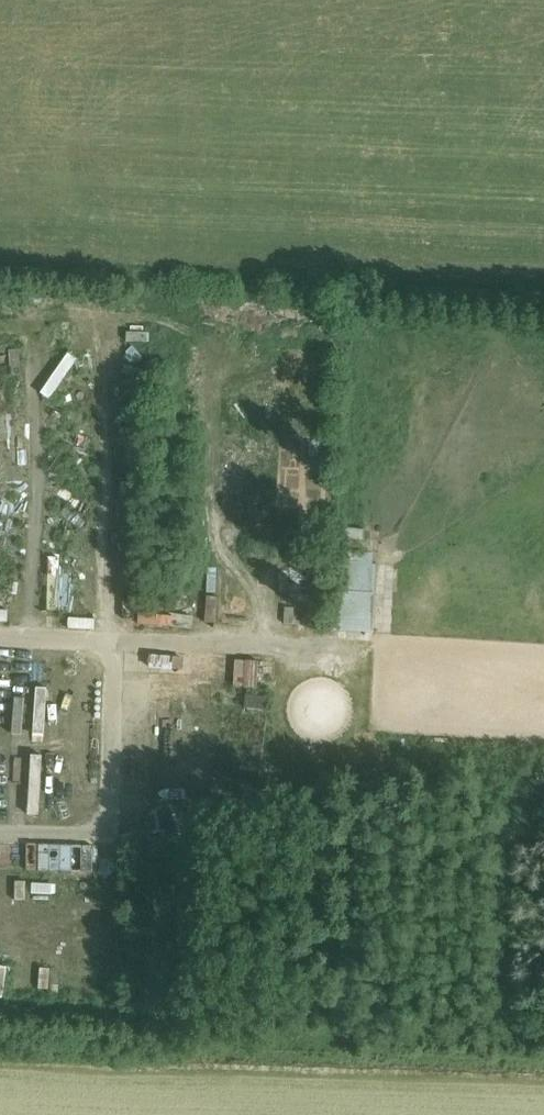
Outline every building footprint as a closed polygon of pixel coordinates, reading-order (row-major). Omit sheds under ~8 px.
[(56,395),(79,350),(66,343),(43,388),(56,395)] [(93,376),(103,376),(101,354),(91,355),(93,376)] [(188,364),(176,364),(177,383),(189,382),(188,364)] [(73,448),(72,459),(92,461),(93,450),(73,448)] [(286,480),(302,479),(301,465),(285,466),(286,480)] [(303,534),(301,516),(286,517),(288,535),(303,534)] [(341,592),(339,631),(364,632),(366,593),(372,593),(373,551),(335,550),(334,592),(341,592)] [(11,619),(12,602),(0,601),(0,619),(11,619)] [(203,749),(207,735),(191,730),(186,744),(203,749)] [(40,926),(40,944),(53,943),(53,926),(40,926)] [(59,984),(60,1007),(71,1006),(69,983),(59,984)]
